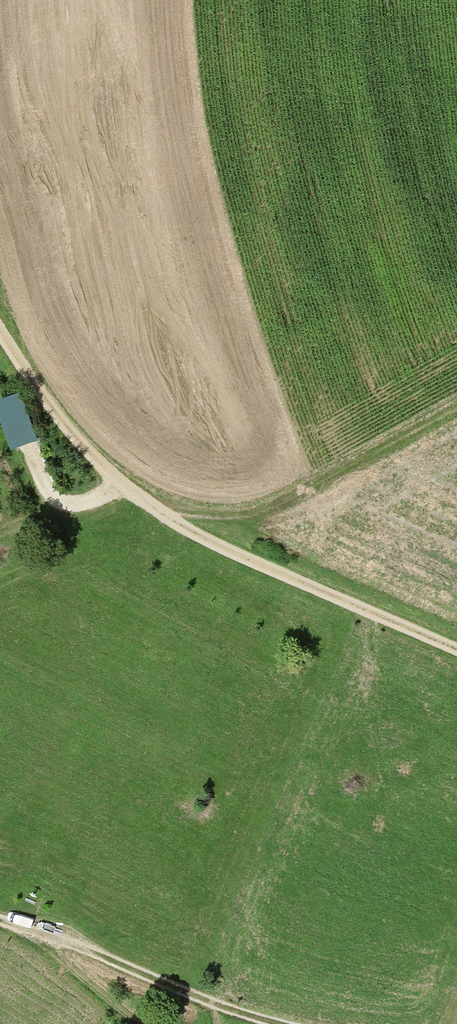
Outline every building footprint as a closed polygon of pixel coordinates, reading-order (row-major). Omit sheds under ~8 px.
[(0,401),(0,416),(11,451),(37,443),(22,394),(0,401)]
